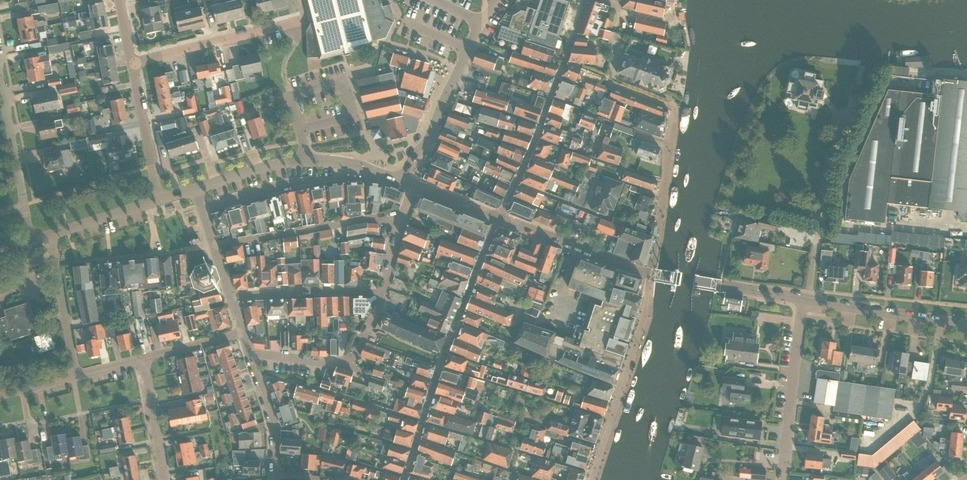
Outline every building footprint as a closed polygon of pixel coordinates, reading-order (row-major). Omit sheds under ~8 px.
[(28,0),(23,0),(23,2),(15,4),(17,11),(29,8),(28,0)] [(145,34),(164,30),(161,15),(168,14),(165,0),(149,3),(150,7),(140,9),(145,34)] [(217,24),(231,21),(226,0),(222,0),(223,4),(213,7),(217,24)] [(244,9),(250,8),(249,0),(239,0),(231,2),(230,0),(226,0),(231,21),(246,17),(244,9)] [(273,10),(271,0),(249,0),(250,8),(257,6),(259,14),(273,10)] [(273,10),(288,6),(286,0),(271,0),(273,10)] [(311,24),(306,31),(306,58),(319,58),(320,60),(345,53),(345,56),(351,55),(350,52),(375,46),(374,41),(386,38),(395,20),(391,4),(383,6),(381,0),(305,0),(311,24)] [(565,0),(541,0),(538,7),(527,12),(521,10),(513,16),(509,28),(502,26),(498,37),(520,45),(519,46),(520,46),(521,44),(525,45),(525,46),(523,47),(522,49),(523,51),(522,54),(530,56),(530,55),(542,59),(541,60),(550,63),(554,51),(555,51),(565,20),(564,20),(568,8),(570,2),(565,0)] [(606,6),(590,0),(586,11),(597,15),(599,9),(604,11),(606,6)] [(622,8),(638,11),(638,12),(658,17),(658,16),(663,17),(666,1),(676,3),(676,0),(624,0),(622,8)] [(63,2),(60,3),(61,8),(62,13),(65,12),(64,7),(65,7),(69,6),(67,1),(65,2),(63,2)] [(79,14),(80,20),(86,19),(106,15),(104,2),(89,5),(91,12),(79,14)] [(47,12),(48,15),(60,13),(58,3),(38,7),(39,14),(47,12)] [(196,26),(197,29),(205,27),(201,8),(192,10),(192,12),(184,14),(184,12),(175,14),(180,31),(193,28),(193,27),(196,26)] [(595,20),(597,15),(586,11),(583,21),(600,27),(601,23),(595,20)] [(92,30),(109,27),(106,15),(86,19),(89,31),(80,33),(82,39),(93,37),(92,30)] [(19,20),(21,31),(44,26),(43,21),(38,22),(37,20),(33,21),(32,17),(19,20)] [(607,29),(611,19),(606,17),(602,27),(607,29)] [(599,28),(600,27),(583,21),(578,34),(586,35),(585,37),(588,38),(589,38),(598,38),(599,32),(598,32),(599,28)] [(666,25),(654,22),(652,33),(664,35),(666,25)] [(40,33),(45,32),(44,26),(21,31),(23,42),(41,39),(40,33)] [(656,42),(666,45),(668,37),(658,34),(656,42)] [(68,43),(58,44),(57,38),(46,40),(49,53),(69,49),(68,43)] [(581,63),(596,64),(597,48),(587,47),(588,39),(576,38),(574,46),(568,62),(581,63)] [(98,50),(100,60),(115,57),(112,45),(104,46),(103,40),(91,43),(92,51),(98,50)] [(644,52),(652,55),(654,47),(646,44),(644,52)] [(65,61),(71,60),(69,51),(63,52),(65,61)] [(502,72),(506,62),(498,59),(477,52),(473,63),(494,70),(494,69),(502,72)] [(534,71),(543,74),(548,64),(513,53),(509,62),(534,71)] [(233,66),(238,92),(248,90),(246,79),(245,79),(244,75),(262,71),(259,54),(240,58),(241,64),(233,66)] [(393,54),(390,65),(406,70),(401,87),(424,93),(426,85),(431,70),(428,69),(429,64),(421,62),(422,62),(413,59),(412,60),(409,59),(409,58),(393,54)] [(666,84),(668,84),(670,79),(668,78),(669,75),(667,69),(656,65),(654,61),(643,57),(643,58),(640,60),(639,59),(640,57),(634,55),(633,57),(625,54),(617,73),(633,79),(634,83),(644,87),(644,86),(647,85),(659,89),(664,87),(666,84)] [(26,60),(28,71),(51,67),(49,56),(40,57),(26,60)] [(115,57),(100,60),(103,72),(117,69),(115,57)] [(219,63),(208,65),(212,86),(217,85),(216,79),(214,80),(214,76),(222,74),(219,63)] [(562,76),(576,82),(582,68),(567,63),(562,76)] [(207,87),(212,86),(208,65),(196,67),(199,79),(207,77),(207,81),(206,81),(207,87)] [(44,76),(52,74),(51,67),(28,71),(30,82),(44,80),(44,76)] [(909,69),(891,68),(890,76),(909,78),(909,69)] [(120,82),(117,69),(103,72),(96,73),(97,79),(104,78),(105,85),(120,82)] [(179,71),(181,83),(187,82),(185,70),(179,71)] [(526,84),(540,89),(539,92),(548,95),(554,78),(543,74),(534,71),(530,82),(520,79),(518,85),(526,87),(526,84)] [(166,76),(155,78),(157,90),(169,87),(167,80),(175,78),(174,72),(166,74),(166,76)] [(382,136),(390,134),(392,140),(407,137),(406,135),(416,132),(420,118),(422,119),(426,104),(420,102),(421,97),(397,90),(393,73),(357,81),(360,90),(359,91),(367,118),(368,118),(372,131),(371,131),(372,135),(378,138),(382,137),(382,136)] [(794,100),(798,101),(797,108),(808,111),(809,103),(814,104),(815,100),(821,101),(822,101),(823,99),(827,97),(824,93),(825,91),(824,91),(817,89),(818,84),(814,83),(815,76),(805,74),(804,81),(799,80),(798,85),(790,83),(788,93),(795,95),(794,100)] [(49,80),(50,87),(61,85),(60,78),(49,80)] [(845,219),(885,223),(887,204),(959,212),(959,218),(961,221),(966,222),(966,82),(942,79),(942,80),(926,78),(924,94),(888,90),(849,176),(845,219)] [(566,96),(569,97),(574,84),(561,79),(554,97),(564,100),(566,96)] [(585,86),(594,89),(595,83),(587,81),(585,86)] [(59,86),(61,96),(77,92),(75,83),(59,86)] [(594,89),(603,92),(605,87),(597,83),(594,89)] [(100,88),(102,94),(114,92),(112,86),(100,88)] [(216,97),(217,104),(232,101),(229,86),(222,88),(223,96),(216,97)] [(174,94),(170,95),(169,87),(157,90),(159,101),(181,97),(180,92),(174,93),(174,94)] [(581,87),(577,98),(583,100),(587,89),(581,87)] [(604,96),(618,101),(634,107),(637,98),(617,90),(615,95),(611,93),(612,90),(606,88),(605,93),(604,96)] [(546,99),(538,97),(535,107),(518,101),(516,106),(511,104),(510,105),(508,105),(509,101),(476,91),(473,102),(514,114),(538,122),(546,99)] [(597,95),(599,98),(602,99),(597,113),(606,117),(610,118),(615,105),(616,105),(618,101),(604,96),(605,93),(599,91),(597,95)] [(39,98),(34,99),(36,112),(42,110),(42,111),(60,108),(58,93),(39,97),(39,98)] [(188,106),(183,107),(184,115),(192,113),(198,112),(196,104),(195,99),(194,95),(191,96),(186,97),(188,106)] [(176,103),(182,102),(181,97),(159,101),(162,112),(173,110),(172,102),(175,101),(176,103)] [(574,104),(581,106),(583,101),(576,98),(574,104)] [(665,119),(668,110),(637,98),(634,107),(665,119)] [(104,113),(104,115),(126,111),(123,99),(112,101),(113,109),(110,110),(109,109),(103,110),(104,113)] [(569,121),(574,107),(553,99),(549,113),(561,117),(563,118),(569,121)] [(236,103),(239,115),(245,113),(241,101),(236,103)] [(229,107),(232,117),(238,115),(235,105),(229,107)] [(469,115),(470,108),(454,105),(453,113),(469,115)] [(620,122),(625,108),(616,105),(615,105),(610,118),(620,122)] [(213,109),(206,111),(207,116),(217,113),(216,108),(213,109)] [(475,116),(477,120),(477,121),(478,121),(479,121),(497,127),(496,127),(529,138),(533,125),(521,121),(519,126),(514,125),(515,119),(501,114),(482,108),(481,108),(477,110),(476,111),(475,115),(475,116)] [(128,122),(126,111),(104,115),(105,120),(111,119),(111,117),(115,116),(116,124),(128,122)] [(249,122),(254,139),(266,135),(261,118),(256,120),(253,112),(250,113),(250,111),(247,112),(248,114),(247,114),(250,122),(249,122)] [(660,137),(665,119),(641,111),(635,128),(660,137)] [(66,114),(68,122),(80,120),(79,112),(76,112),(66,114)] [(226,126),(221,113),(217,114),(224,133),(228,147),(239,143),(235,130),(230,132),(228,126),(226,126)] [(545,125),(559,129),(563,118),(561,117),(549,113),(545,125)] [(223,150),(223,148),(228,147),(224,133),(217,114),(215,115),(219,129),(218,130),(217,131),(217,132),(218,133),(218,134),(219,135),(212,137),(216,150),(218,150),(218,151),(223,150)] [(470,121),(449,114),(447,121),(462,127),(467,128),(472,129),(474,124),(469,123),(470,121)] [(583,114),(579,125),(593,130),(594,127),(597,119),(583,114)] [(93,117),(85,119),(89,136),(97,135),(93,118),(93,117)] [(160,122),(162,131),(177,128),(175,119),(160,122)] [(184,119),(176,122),(179,131),(186,153),(192,151),(193,151),(197,150),(197,149),(199,149),(195,136),(187,138),(184,129),(187,128),(184,119)] [(207,120),(200,123),(204,136),(212,134),(207,120)] [(58,136),(56,128),(63,127),(62,121),(49,123),(49,124),(39,126),(38,126),(40,139),(51,137),(58,136)] [(462,127),(447,121),(443,131),(457,138),(460,131),(462,127)] [(610,139),(614,129),(602,124),(600,129),(594,127),(593,130),(590,139),(596,141),(598,135),(610,139)] [(561,134),(569,137),(571,132),(568,132),(545,125),(541,139),(552,142),(558,144),(561,134)] [(621,125),(619,131),(633,136),(635,131),(621,125)] [(526,150),(529,140),(506,132),(504,138),(499,136),(500,132),(487,128),(485,135),(502,141),(526,150)] [(177,155),(186,153),(179,131),(173,133),(175,138),(177,138),(178,141),(167,144),(171,157),(173,157),(173,158),(178,156),(177,155)] [(457,138),(443,131),(439,140),(468,153),(472,144),(457,138)] [(574,133),(571,132),(569,137),(573,138),(570,148),(574,150),(574,149),(577,149),(578,147),(580,148),(583,136),(574,133)] [(92,145),(108,142),(106,134),(91,137),(86,138),(87,138),(70,141),(71,150),(88,147),(88,145),(92,145)] [(116,145),(108,147),(111,162),(117,160),(119,160),(120,161),(124,160),(124,159),(135,157),(132,142),(129,143),(127,135),(115,138),(116,145)] [(476,145),(520,163),(525,150),(502,141),(501,145),(479,137),(476,145)] [(608,145),(610,139),(605,137),(597,159),(618,166),(623,150),(608,145)] [(653,161),(655,162),(660,148),(654,146),(654,143),(648,141),(648,144),(642,142),(631,138),(631,139),(630,138),(629,141),(630,142),(629,145),(639,148),(637,155),(651,160),(651,161),(652,162),(653,161)] [(539,141),(533,155),(545,160),(548,154),(552,145),(539,141)] [(458,156),(461,151),(442,142),(441,144),(439,144),(437,148),(439,149),(438,151),(457,160),(466,164),(468,160),(458,156)] [(567,169),(570,159),(573,153),(562,149),(561,152),(560,153),(556,165),(567,169)] [(56,170),(56,167),(64,166),(67,168),(72,167),(74,164),(73,159),(71,158),(69,150),(61,151),(61,150),(56,151),(56,152),(45,155),(48,171),(56,170)] [(432,164),(459,176),(461,171),(451,166),(454,160),(437,152),(432,164)] [(589,166),(591,159),(573,153),(570,159),(589,166)] [(516,173),(520,164),(499,155),(495,165),(516,173)] [(580,184),(552,173),(556,165),(533,156),(526,171),(555,182),(555,183),(567,188),(574,190),(576,191),(577,191),(580,184)] [(491,175),(496,165),(481,159),(477,169),(491,175)] [(591,163),(588,170),(596,172),(598,166),(591,163)] [(510,185),(516,174),(496,165),(491,175),(491,176),(496,179),(500,180),(510,185)] [(423,179),(459,193),(463,182),(457,180),(457,179),(432,168),(430,169),(428,174),(426,173),(423,179)] [(621,180),(655,192),(659,182),(625,170),(621,180)] [(521,183),(544,191),(549,180),(526,171),(521,183)] [(479,186),(481,180),(470,175),(467,180),(479,186)] [(608,208),(613,210),(623,184),(604,177),(602,184),(600,183),(595,195),(597,196),(592,210),(606,215),(608,208)] [(588,185),(590,185),(592,180),(585,178),(580,191),(585,193),(588,185)] [(510,185),(500,180),(496,179),(490,190),(504,197),(510,185)] [(348,218),(346,200),(345,200),(344,183),(327,186),(329,202),(338,201),(339,207),(340,207),(341,220),(348,218)] [(364,183),(345,183),(346,200),(348,218),(362,216),(362,212),(365,212),(364,183)] [(373,214),(378,213),(384,185),(368,183),(367,197),(372,198),(371,203),(375,204),(373,214)] [(503,199),(466,183),(464,189),(473,193),(471,198),(497,209),(500,208),(499,207),(503,199)] [(625,184),(622,193),(627,195),(629,190),(631,186),(630,185),(625,183),(625,184)] [(386,199),(401,204),(405,193),(385,185),(381,204),(384,205),(386,199)] [(514,196),(538,207),(544,195),(537,193),(519,185),(514,196)] [(325,186),(309,189),(313,211),(315,224),(324,223),(321,208),(320,205),(315,206),(314,203),(327,200),(325,186)] [(648,194),(648,192),(632,186),(630,191),(631,191),(628,200),(637,203),(635,208),(652,214),(655,206),(652,205),(655,197),(648,194)] [(567,188),(563,198),(572,201),(576,191),(574,190),(567,188)] [(296,192),(300,213),(312,211),(308,189),(296,192)] [(282,195),(286,213),(298,211),(294,192),(282,195)] [(290,229),(288,223),(286,214),(284,214),(280,196),(269,199),(273,220),(283,218),(286,229),(290,229)] [(414,209),(438,218),(456,226),(463,228),(486,237),(491,225),(419,196),(414,209)] [(271,215),(267,199),(255,203),(263,233),(267,232),(264,218),(263,219),(263,217),(271,215)] [(513,199),(507,211),(507,212),(508,213),(531,222),(537,209),(513,199)] [(254,220),(258,234),(263,233),(255,203),(244,206),(248,221),(254,220)] [(577,209),(563,203),(561,208),(575,213),(577,209)] [(242,226),(247,225),(242,206),(226,211),(234,238),(237,238),(234,228),(242,226)] [(553,228),(557,217),(537,209),(533,220),(553,228)] [(222,228),(225,236),(227,235),(229,235),(227,227),(229,227),(225,211),(220,212),(212,214),(217,230),(222,228)] [(581,212),(577,222),(584,224),(588,214),(581,212)] [(613,236),(617,225),(592,215),(587,226),(613,236)] [(736,238),(755,242),(758,243),(761,228),(774,231),(776,223),(760,219),(758,224),(740,220),(736,238)] [(367,233),(367,231),(368,224),(368,223),(348,226),(347,237),(348,237),(349,243),(349,246),(365,243),(367,233)] [(636,229),(645,232),(647,227),(638,224),(636,229)] [(486,238),(462,229),(463,228),(456,226),(453,225),(451,232),(460,235),(457,242),(480,251),(486,238)] [(404,240),(424,248),(429,234),(408,226),(404,240)] [(643,266),(653,237),(623,227),(613,254),(631,261),(643,266)] [(494,240),(515,248),(520,236),(498,228),(494,240)] [(317,232),(318,242),(330,241),(329,231),(317,232)] [(200,242),(197,235),(189,238),(191,245),(200,242)] [(292,251),(291,248),(298,247),(297,236),(283,239),(285,252),(292,251)] [(385,240),(366,237),(366,247),(365,251),(377,253),(377,248),(384,249),(385,240)] [(529,250),(538,253),(542,242),(534,239),(529,250)] [(441,254),(474,266),(479,253),(442,240),(437,252),(441,254)] [(535,274),(537,270),(539,264),(536,263),(539,255),(520,248),(518,255),(516,259),(512,257),(515,248),(494,240),(487,255),(514,266),(514,265),(535,274)] [(423,249),(413,246),(403,242),(400,253),(410,257),(419,260),(423,249)] [(350,254),(349,246),(349,243),(341,243),(342,254),(350,254)] [(760,243),(759,248),(747,247),(746,254),(744,263),(756,265),(756,269),(758,269),(758,271),(762,272),(764,270),(766,270),(769,250),(774,251),(775,246),(760,243)] [(546,244),(539,264),(537,270),(544,273),(542,277),(551,281),(562,250),(546,244)] [(242,261),(242,263),(245,263),(244,260),(242,246),(233,247),(233,251),(226,253),(227,262),(238,261),(242,261)] [(824,281),(846,283),(848,265),(831,263),(832,251),(821,250),(820,265),(826,266),(824,281)] [(377,254),(377,253),(365,251),(363,269),(375,270),(376,264),(382,264),(383,254),(377,254)] [(863,251),(857,251),(855,269),(864,270),(863,280),(867,281),(869,281),(870,283),(873,283),(874,282),(876,282),(878,265),(868,264),(869,255),(864,254),(864,251),(863,251)] [(183,276),(183,274),(187,274),(185,255),(183,255),(182,254),(179,254),(178,256),(176,256),(178,286),(185,285),(185,276),(183,276)] [(335,284),(344,285),(343,265),(347,265),(349,254),(342,255),(342,254),(340,254),(340,261),(335,261),(335,260),(323,261),(323,284),(335,284)] [(411,266),(414,259),(399,254),(398,262),(411,266)] [(257,256),(260,287),(278,286),(278,265),(271,266),(270,265),(269,265),(269,264),(265,264),(264,255),(257,256)] [(145,260),(149,292),(174,289),(170,257),(145,260)] [(246,258),(247,269),(257,268),(255,257),(246,258)] [(445,260),(450,262),(446,272),(468,280),(474,267),(446,257),(445,260)] [(481,269),(522,287),(527,274),(486,257),(481,269)] [(584,372),(614,384),(617,374),(619,369),(617,369),(618,367),(621,368),(628,345),(627,344),(638,312),(642,297),(637,295),(642,278),(605,267),(579,257),(568,287),(602,301),(600,307),(594,305),(587,328),(589,329),(588,331),(580,329),(576,345),(573,344),(575,340),(566,337),(565,339),(555,335),(556,333),(524,322),(515,343),(584,372)] [(120,263),(123,288),(121,289),(121,293),(121,291),(122,291),(125,303),(129,303),(127,288),(133,287),(133,291),(136,316),(143,315),(140,291),(139,287),(148,286),(145,260),(135,261),(135,260),(130,261),(120,263)] [(302,284),(320,284),(319,260),(309,260),(309,263),(302,263),(302,284)] [(121,293),(121,289),(118,263),(100,265),(96,266),(97,275),(101,275),(103,295),(121,293)] [(285,264),(285,272),(288,272),(288,285),(302,284),(301,263),(285,264)] [(288,272),(285,272),(285,264),(278,265),(279,273),(278,273),(279,286),(288,285),(288,272)] [(358,277),(362,278),(363,267),(347,265),(345,285),(357,286),(358,277)] [(908,285),(910,285),(912,267),(893,265),(892,273),(898,274),(897,284),(903,285),(904,286),(907,286),(908,285)] [(930,287),(932,287),(934,272),(927,272),(927,266),(921,265),(919,286),(925,287),(926,288),(929,288),(930,287)] [(74,268),(76,284),(82,283),(83,290),(77,291),(84,324),(99,321),(93,288),(92,282),(90,282),(88,266),(74,268)] [(959,266),(959,269),(958,270),(958,273),(958,274),(958,281),(961,282),(960,286),(966,287),(966,267),(959,266)] [(205,287),(211,285),(214,279),(212,272),(206,269),(199,271),(196,278),(199,284),(205,287)] [(501,285),(515,291),(517,285),(481,270),(476,283),(498,292),(501,285)] [(445,290),(462,297),(468,280),(446,272),(444,271),(440,282),(431,279),(429,284),(442,289),(443,285),(446,286),(445,290)] [(236,283),(237,290),(255,288),(254,282),(247,282),(246,274),(233,275),(234,283),(236,283)] [(476,285),(471,297),(493,305),(497,293),(476,285)] [(193,302),(194,307),(222,301),(218,289),(199,293),(201,300),(193,302)] [(419,311),(431,316),(440,320),(442,316),(452,321),(461,299),(450,294),(442,291),(435,308),(423,302),(419,311)] [(729,309),(740,310),(741,304),(744,304),(745,298),(742,298),(742,296),(726,293),(725,303),(730,304),(729,309)] [(370,312),(376,299),(376,298),(375,296),(351,296),(351,316),(360,317),(360,320),(366,320),(370,312)] [(302,299),(302,302),(300,302),(301,323),(306,323),(306,316),(313,315),(312,298),(313,298),(309,298),(307,297),(305,298),(301,298),(301,299),(302,299)] [(318,320),(318,327),(322,327),(322,337),(328,337),(328,327),(327,317),(326,297),(315,298),(316,317),(321,317),(321,320),(318,320)] [(334,330),(339,329),(339,316),(338,297),(326,297),(327,317),(335,317),(335,320),(334,320),(334,330)] [(350,297),(338,297),(339,316),(351,316),(350,297)] [(466,309),(508,326),(513,314),(471,297),(466,309)] [(296,316),(296,324),(301,323),(300,302),(298,302),(298,299),(299,299),(295,299),(293,298),(291,299),(287,299),(288,316),(296,316)] [(152,308),(152,314),(162,312),(161,299),(150,300),(152,308)] [(266,300),(267,307),(267,316),(280,315),(280,318),(288,318),(288,316),(287,299),(266,300)] [(542,311),(544,305),(528,299),(526,304),(542,311)] [(263,323),(260,323),(257,307),(267,307),(266,300),(256,300),(243,302),(248,326),(256,324),(258,334),(265,333),(263,323)] [(0,318),(0,327),(3,326),(8,342),(27,335),(25,327),(29,326),(28,325),(40,321),(38,314),(33,316),(32,312),(26,314),(25,315),(25,311),(23,306),(7,312),(8,316),(0,318)] [(127,306),(122,307),(124,317),(131,316),(129,306),(127,306)] [(218,329),(230,326),(225,306),(213,309),(208,311),(213,330),(218,329)] [(158,314),(159,320),(174,317),(172,311),(158,314)] [(462,321),(481,329),(481,328),(478,326),(482,318),(466,311),(462,321)] [(430,349),(440,352),(446,336),(430,329),(429,330),(387,313),(385,318),(384,317),(382,323),(383,323),(381,328),(424,346),(423,349),(429,351),(430,349)] [(186,317),(189,331),(197,329),(194,315),(186,317)] [(427,326),(447,334),(452,321),(442,316),(440,320),(431,316),(427,326)] [(181,337),(178,320),(167,322),(171,340),(181,337)] [(29,326),(25,327),(27,335),(34,333),(36,337),(34,337),(40,353),(56,348),(51,332),(44,334),(43,330),(40,321),(28,325),(29,326)] [(160,342),(171,340),(167,322),(157,324),(160,342)] [(109,328),(104,329),(106,338),(111,337),(111,338),(118,337),(121,351),(133,348),(130,334),(129,334),(127,327),(126,324),(109,328)] [(486,343),(487,341),(503,347),(505,342),(463,324),(458,338),(475,345),(478,346),(482,348),(484,342),(486,343)] [(92,340),(87,341),(90,357),(100,355),(99,348),(102,347),(101,339),(106,338),(104,329),(104,328),(103,328),(102,325),(90,327),(92,340)] [(329,340),(329,355),(339,355),(338,340),(338,333),(328,332),(328,340),(329,340)] [(732,358),(755,361),(757,346),(754,346),(755,337),(735,335),(734,343),(731,343),(730,346),(727,346),(725,361),(731,362),(732,358)] [(308,336),(303,336),(292,336),(292,350),(303,350),(303,341),(308,340),(308,336)] [(464,357),(469,345),(469,344),(463,342),(455,338),(450,351),(464,357)] [(256,348),(265,350),(263,340),(252,339),(256,348)] [(841,365),(843,352),(835,351),(836,343),(823,341),(821,358),(828,359),(828,363),(841,365)] [(214,353),(209,355),(211,360),(232,353),(232,350),(230,342),(216,346),(218,353),(215,354),(214,353)] [(279,352),(278,342),(269,343),(270,352),(279,352)] [(376,361),(382,363),(384,356),(389,357),(391,352),(386,350),(366,343),(360,356),(376,361)] [(85,344),(76,346),(78,353),(86,351),(85,347),(85,345),(85,344)] [(320,356),(328,356),(327,345),(321,346),(321,347),(313,347),(312,356),(320,356)] [(469,345),(464,357),(478,362),(483,350),(469,345)] [(858,362),(857,371),(861,372),(865,348),(851,346),(849,361),(858,362)] [(877,365),(879,350),(865,348),(861,372),(866,372),(868,363),(877,365)] [(905,383),(907,371),(908,362),(907,362),(908,354),(895,352),(895,353),(891,352),(888,371),(892,371),(892,372),(899,373),(898,381),(905,383)] [(218,362),(221,361),(223,367),(236,363),(232,353),(211,360),(212,366),(218,364),(218,362)] [(465,367),(467,361),(449,354),(444,366),(471,374),(473,370),(465,367)] [(178,360),(180,371),(197,368),(195,356),(178,360)] [(416,373),(431,378),(435,366),(407,357),(405,363),(413,366),(413,363),(419,364),(416,373)] [(944,373),(957,375),(956,379),(953,379),(951,388),(966,390),(966,383),(961,383),(962,376),(963,376),(965,363),(946,360),(944,373)] [(495,361),(493,367),(503,370),(505,365),(502,364),(502,363),(500,362),(495,361)] [(915,362),(914,363),(908,362),(907,371),(913,371),(912,378),(926,381),(929,364),(915,362)] [(217,380),(239,373),(236,363),(223,367),(225,373),(222,374),(221,373),(215,375),(217,380)] [(372,374),(382,378),(386,367),(375,364),(372,374)] [(533,368),(527,366),(524,376),(530,378),(533,368)] [(200,379),(197,368),(180,371),(183,383),(200,379)] [(349,381),(351,382),(354,373),(337,368),(334,376),(332,382),(347,387),(349,381)] [(461,379),(464,380),(466,376),(444,369),(440,380),(456,385),(458,378),(461,379)] [(592,383),(588,395),(608,401),(613,387),(589,379),(589,377),(573,371),(572,374),(574,375),(573,378),(585,383),(586,381),(592,383)] [(891,420),(895,390),(838,382),(840,374),(818,371),(817,372),(816,378),(817,380),(814,403),(834,406),(834,411),(891,420)] [(428,391),(431,378),(408,372),(406,376),(413,378),(410,386),(428,391)] [(230,387),(242,383),(239,373),(217,380),(219,386),(225,384),(224,382),(228,381),(230,387)] [(528,387),(530,380),(524,378),(510,374),(508,381),(498,379),(497,382),(506,385),(518,389),(526,391),(528,387)] [(368,387),(382,391),(385,382),(371,377),(368,387)] [(469,377),(466,387),(474,389),(477,379),(469,377)] [(740,402),(750,403),(752,388),(744,387),(745,380),(724,378),(723,390),(731,391),(730,402),(740,404),(740,402)] [(185,394),(202,390),(200,379),(183,383),(185,394)] [(476,401),(482,381),(477,379),(474,389),(474,390),(466,387),(465,390),(439,381),(435,394),(462,402),(463,397),(476,401)] [(270,380),(268,383),(271,394),(285,389),(285,387),(283,382),(270,380)] [(530,380),(528,387),(526,391),(543,396),(547,385),(530,380)] [(351,384),(350,388),(357,390),(359,383),(352,381),(351,384)] [(224,400),(246,393),(242,383),(230,387),(232,393),(228,394),(228,393),(222,395),(224,400)] [(297,385),(294,397),(312,402),(309,413),(320,416),(321,404),(318,404),(321,391),(297,385)] [(403,400),(398,399),(394,411),(419,418),(423,406),(423,404),(427,392),(407,386),(403,398),(403,400)] [(564,390),(559,388),(555,400),(560,402),(564,390)] [(285,401),(282,393),(286,392),(285,389),(271,394),(275,404),(285,401)] [(325,410),(330,412),(335,396),(323,392),(321,400),(328,403),(325,410)] [(206,402),(215,400),(214,393),(205,395),(206,402)] [(236,407),(249,403),(246,393),(224,400),(226,406),(232,404),(231,402),(234,401),(236,407)] [(444,411),(448,412),(455,414),(459,402),(435,395),(430,407),(444,411)] [(966,409),(960,408),(960,405),(951,404),(952,398),(938,396),(937,410),(951,411),(950,418),(965,420),(966,409)] [(608,406),(607,405),(608,403),(585,397),(583,403),(575,400),(573,405),(581,408),(604,415),(606,410),(607,409),(608,406)] [(194,400),(196,412),(194,412),(196,422),(208,420),(206,409),(203,409),(201,399),(194,400)] [(194,412),(196,412),(194,400),(187,402),(188,406),(181,407),(184,424),(196,422),(194,412)] [(275,405),(282,426),(297,421),(290,400),(275,405)] [(331,411),(339,414),(342,402),(335,400),(331,411)] [(354,402),(352,408),(368,413),(370,407),(354,402)] [(231,420),(252,413),(249,403),(236,407),(238,413),(235,414),(235,413),(229,415),(231,420)] [(171,426),(184,424),(181,407),(168,410),(171,426)] [(342,407),(340,415),(349,417),(351,409),(350,409),(342,407)] [(379,416),(380,411),(370,407),(368,413),(366,419),(377,423),(379,416)] [(443,426),(443,424),(444,421),(446,414),(447,414),(448,412),(444,411),(443,413),(429,409),(426,422),(443,427),(443,426)] [(594,442),(595,443),(603,418),(576,410),(570,428),(550,421),(548,429),(568,436),(569,434),(588,441),(594,443),(594,442)] [(477,422),(483,424),(485,425),(488,414),(480,412),(477,422)] [(253,416),(252,413),(231,420),(231,421),(232,424),(232,425),(233,426),(238,424),(238,422),(241,421),(243,429),(257,424),(254,416),(253,416)] [(835,419),(859,423),(859,417),(836,413),(835,419)] [(390,414),(389,419),(401,423),(400,429),(415,434),(418,422),(399,417),(390,414)] [(472,434),(476,422),(447,414),(446,414),(444,421),(443,424),(443,426),(472,434)] [(485,425),(483,424),(482,427),(481,427),(478,436),(484,438),(493,441),(497,428),(512,433),(516,422),(497,416),(497,417),(489,414),(488,414),(485,425)] [(761,432),(762,421),(723,416),(723,418),(722,418),(721,425),(722,425),(721,436),(760,441),(760,439),(761,439),(762,432),(761,432)] [(824,418),(812,416),(810,428),(831,431),(832,426),(829,426),(829,425),(823,424),(824,418)] [(129,417),(116,419),(117,427),(111,428),(102,430),(103,435),(131,430),(129,417)] [(921,430),(914,421),(873,455),(859,454),(858,466),(868,467),(876,468),(910,439),(918,432),(921,430)] [(524,437),(520,449),(532,453),(539,428),(533,426),(533,425),(522,422),(521,426),(532,430),(529,439),(524,437)] [(465,453),(469,437),(463,435),(449,431),(426,424),(422,437),(446,444),(448,437),(461,441),(458,451),(465,453)] [(331,430),(320,427),(318,439),(329,441),(331,430)] [(546,429),(546,430),(539,428),(532,453),(543,456),(546,444),(542,443),(544,435),(554,438),(556,432),(546,429)] [(831,431),(810,428),(808,441),(820,442),(820,441),(831,443),(831,437),(836,437),(837,432),(831,431)] [(386,429),(384,438),(394,441),(394,442),(400,443),(400,444),(410,447),(411,447),(415,434),(400,429),(398,429),(397,432),(386,429)] [(104,440),(113,438),(119,437),(121,445),(133,442),(131,430),(103,435),(104,440)] [(293,430),(292,431),(281,430),(281,439),(281,452),(300,454),(301,440),(296,440),(297,430),(296,430),(293,430)] [(242,434),(239,434),(240,447),(261,446),(260,432),(242,433),(242,434)] [(331,444),(337,445),(340,433),(334,432),(331,444)] [(918,432),(910,439),(911,440),(917,448),(925,441),(919,434),(918,432)] [(352,433),(345,458),(351,460),(352,455),(354,446),(358,435),(357,434),(352,433)] [(941,438),(940,443),(962,446),(963,434),(951,433),(950,441),(947,440),(947,439),(941,438)] [(60,459),(60,455),(69,453),(67,440),(66,435),(58,437),(57,435),(52,436),(53,446),(47,447),(49,461),(60,459)] [(75,439),(67,440),(69,453),(69,458),(79,456),(80,460),(91,458),(88,445),(82,446),(80,436),(75,437),(75,439)] [(851,437),(850,444),(858,445),(858,438),(851,437)] [(9,459),(17,457),(18,457),(15,444),(16,444),(15,439),(6,441),(6,439),(0,440),(2,450),(0,450),(0,475),(0,477),(12,475),(9,459)] [(456,452),(421,439),(417,452),(428,456),(439,460),(439,461),(452,465),(456,452)] [(572,445),(570,445),(568,450),(591,457),(595,445),(574,439),(572,445)] [(23,443),(16,444),(15,444),(18,457),(17,457),(18,462),(28,460),(29,465),(40,463),(37,449),(31,450),(29,440),(23,442),(23,443)] [(175,445),(177,456),(194,453),(192,442),(175,445)] [(484,459),(507,468),(513,450),(489,443),(484,459)] [(961,457),(962,446),(940,443),(939,448),(946,449),(946,448),(950,448),(949,456),(961,457)] [(99,447),(100,453),(116,450),(115,444),(99,447)] [(384,444),(381,454),(387,456),(406,462),(410,451),(391,445),(390,446),(384,444)] [(675,465),(697,470),(703,448),(689,445),(686,457),(677,455),(675,465)] [(566,463),(587,469),(591,457),(568,450),(554,446),(553,450),(563,453),(563,451),(567,452),(566,456),(568,457),(566,463)] [(253,473),(260,473),(260,460),(245,460),(245,451),(234,451),(234,458),(235,458),(235,465),(244,465),(243,474),(253,475),(253,473)] [(841,458),(855,460),(856,452),(842,451),(841,458)] [(426,461),(428,456),(417,452),(411,473),(423,476),(430,478),(432,471),(436,473),(439,465),(426,461)] [(179,466),(196,463),(194,453),(177,456),(179,466)] [(316,464),(321,465),(322,455),(303,454),(302,469),(315,470),(316,464)] [(822,467),(830,467),(830,459),(822,459),(823,455),(806,454),(805,467),(821,469),(822,467)] [(123,457),(125,470),(138,468),(136,455),(123,457)] [(347,461),(323,455),(321,467),(344,473),(347,461)] [(387,456),(384,467),(402,473),(406,462),(387,456)] [(555,467),(556,463),(538,458),(535,467),(553,472),(555,467)] [(929,463),(925,458),(921,461),(934,478),(943,471),(936,461),(930,466),(927,463),(929,463)] [(924,471),(918,476),(921,479),(932,479),(934,478),(921,461),(917,464),(921,469),(922,468),(924,471)] [(556,463),(555,467),(570,471),(567,479),(584,479),(586,472),(556,463)] [(362,472),(365,473),(366,468),(349,464),(346,475),(354,477),(360,479),(362,472)] [(468,464),(465,471),(471,473),(471,472),(474,466),(472,465),(468,464)] [(884,479),(892,479),(897,476),(887,465),(878,472),(884,479)] [(858,467),(857,473),(858,473),(867,474),(868,468),(868,467),(858,466),(858,467)] [(551,478),(553,472),(535,467),(532,477),(542,479),(550,479),(551,478)] [(138,468),(125,470),(127,479),(140,479),(138,468)] [(751,479),(765,479),(766,470),(752,469),(751,479)] [(384,473),(377,471),(376,476),(383,478),(382,479),(400,479),(401,477),(384,473)] [(479,479),(479,478),(478,479),(456,471),(455,474),(453,479),(483,479),(479,479)] [(907,472),(903,475),(907,479),(911,479),(909,478),(911,477),(907,472)]
